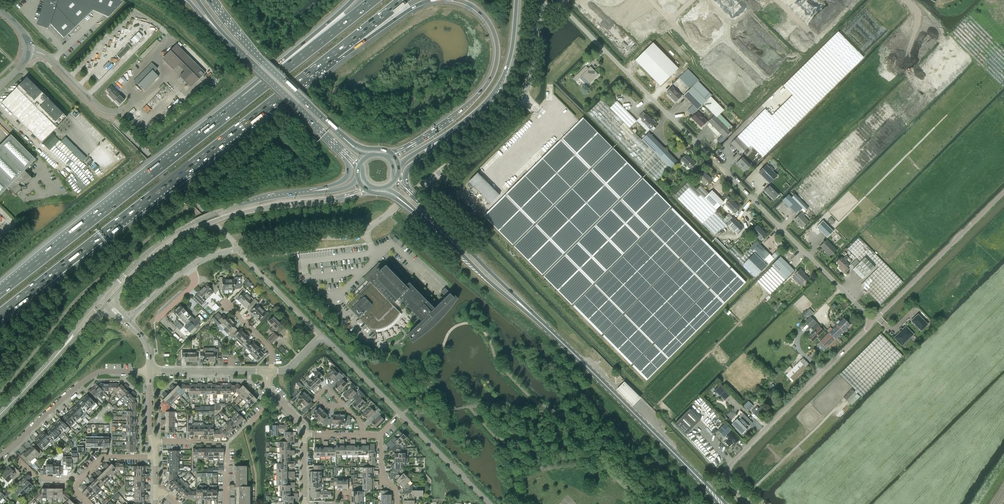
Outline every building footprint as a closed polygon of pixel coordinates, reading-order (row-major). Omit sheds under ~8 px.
[(120,0),(46,0),(39,19),(50,23),(64,38),(93,11),(109,18),(124,2),(120,0)] [(130,40),(135,44),(142,36),(138,32),(130,40)] [(799,102),(778,122),(788,132),(863,57),(838,32),(783,86),(793,95),(799,102)] [(792,198),(802,208),(801,210),(804,213),(808,208),(816,216),(859,173),(861,172),(879,154),(908,125),(974,60),(949,35),(885,98),(848,135),(814,169),(792,191),(795,195),(792,198)] [(142,59),(159,42),(157,39),(140,57),(142,59)] [(653,43),(635,60),(660,86),(678,68),(653,43)] [(116,56),(120,59),(131,48),(128,44),(116,56)] [(167,54),(195,82),(205,72),(177,44),(167,54)] [(158,77),(154,72),(157,69),(151,63),(134,80),(144,91),(158,77)] [(581,76),(589,83),(598,74),(590,67),(587,70),(584,68),(573,78),(576,81),(581,76)] [(686,71),(679,78),(690,89),(684,96),(693,105),(689,108),(687,110),(691,114),(693,112),(695,111),(695,112),(698,110),(703,104),(707,101),(711,97),(712,96),(698,82),(686,71)] [(1,103),(16,118),(41,143),(67,117),(26,77),(1,103)] [(209,85),(207,83),(198,91),(201,94),(209,85)] [(108,95),(114,101),(115,101),(119,105),(125,99),(111,86),(107,91),(109,94),(108,95)] [(676,102),(681,96),(672,87),(666,93),(676,102)] [(703,104),(714,115),(715,115),(717,118),(720,114),(724,110),(711,97),(707,101),(703,104)] [(602,99),(588,113),(656,182),(670,168),(660,158),(656,154),(654,152),(642,140),(630,128),(610,108),(602,99)] [(610,108),(630,128),(636,121),(617,101),(610,108)] [(765,109),(737,137),(748,148),(750,146),(751,145),(763,157),(788,132),(778,122),(772,116),(765,109)] [(701,127),(707,121),(697,112),(692,118),(701,127)] [(643,113),(639,117),(641,119),(641,120),(650,129),(656,124),(655,123),(656,122),(653,119),(652,120),(646,114),(646,115),(643,113)] [(720,114),(717,118),(731,132),(734,129),(720,114)] [(714,115),(708,122),(722,135),(717,140),(720,143),(725,138),(731,132),(717,118),(715,115),(714,115)] [(583,118),(484,216),(646,380),(746,282),(672,207),(666,201),(665,200),(584,118),(583,118)] [(649,133),(642,140),(654,152),(656,154),(660,158),(667,151),(661,145),(649,133)] [(7,187),(15,195),(32,178),(24,170),(35,159),(11,135),(0,145),(0,195),(7,187)] [(737,137),(731,144),(742,154),(748,148),(737,137)] [(667,151),(660,158),(670,168),(671,169),(678,162),(667,151)] [(690,169),(695,163),(686,154),(681,160),(690,169)] [(745,171),(750,166),(742,158),(737,163),(745,171)] [(759,172),(770,183),(776,176),(766,166),(759,172)] [(705,185),(711,179),(703,171),(697,177),(705,185)] [(478,172),(469,181),(491,203),(500,194),(478,172)] [(688,182),(674,196),(714,235),(719,231),(727,226),(726,225),(727,224),(733,219),(728,214),(724,219),(716,210),(724,202),(712,191),(708,194),(701,186),(696,191),(688,182)] [(774,200),(779,194),(770,185),(764,190),(774,200)] [(802,208),(792,198),(788,194),(782,201),(796,215),(802,208)] [(733,213),(739,207),(731,199),(725,204),(733,213)] [(799,224),(802,228),(808,222),(803,217),(805,215),(802,212),(795,219),(799,224)] [(733,219),(727,224),(737,234),(743,228),(733,218),(733,219)] [(823,221),(816,227),(827,238),(833,231),(823,221)] [(761,240),(766,235),(757,225),(751,231),(761,240)] [(859,238),(848,249),(857,258),(860,261),(866,254),(879,267),(861,285),(865,289),(880,305),(898,287),(903,282),(859,238)] [(831,256),(837,250),(827,240),(820,246),(831,256)] [(734,246),(729,251),(755,277),(767,266),(767,265),(774,258),(757,241),(752,245),(750,248),(751,249),(743,256),(734,246)] [(777,250),(771,256),(774,259),(780,253),(777,250)] [(848,269),(847,268),(849,265),(845,261),(848,258),(846,256),(843,259),(841,257),(836,262),(842,268),(840,269),(844,274),(848,269)] [(780,257),(772,265),(773,266),(786,279),(794,270),(780,257)] [(852,269),(862,279),(875,267),(865,257),(860,261),(852,269)] [(347,304),(347,305),(354,312),(355,314),(366,325),(367,326),(371,330),(373,330),(376,330),(378,329),(381,329),(383,328),(385,328),(387,327),(389,325),(391,324),(393,323),(395,321),(396,319),(398,317),(399,315),(400,312),(393,304),(398,300),(400,298),(422,321),(419,324),(408,335),(411,338),(412,339),(411,340),(413,342),(415,341),(419,338),(423,335),(427,332),(430,329),(434,326),(438,322),(441,319),(444,315),(447,312),(450,308),(453,304),(456,300),(457,299),(455,297),(454,297),(454,296),(452,295),(451,293),(445,288),(441,292),(446,297),(438,305),(435,308),(433,307),(412,285),(410,283),(412,280),(408,276),(407,275),(403,271),(402,269),(398,266),(397,264),(392,260),(387,265),(386,265),(383,268),(382,270),(380,268),(376,271),(372,275),(374,277),(350,301),(347,304)] [(760,279),(757,281),(768,292),(771,294),(779,286),(786,279),(773,266),(760,279)] [(803,284),(809,278),(803,273),(804,272),(800,268),(793,275),(803,284)] [(228,290),(228,279),(222,279),(222,277),(219,277),(219,281),(215,285),(216,287),(219,285),(222,285),(222,290),(228,290)] [(241,285),(241,277),(234,277),(234,279),(228,279),(228,290),(234,290),(234,285),(241,285)] [(209,297),(213,292),(215,294),(219,290),(216,287),(215,285),(213,283),(213,284),(211,286),(212,286),(209,288),(205,284),(201,289),(209,297)] [(236,299),(241,304),(248,296),(244,291),(246,290),(243,288),(238,293),(240,295),(236,299)] [(209,297),(201,289),(197,293),(201,297),(196,302),(202,307),(206,302),(206,303),(211,298),(209,297)] [(251,306),(256,301),(254,299),(253,300),(248,296),(241,304),(245,308),(249,304),(251,306)] [(249,312),(254,317),(261,309),(257,304),(259,303),(256,301),(251,306),(253,308),(249,312)] [(193,320),(190,316),(190,315),(180,305),(179,306),(179,305),(176,308),(190,322),(195,327),(200,321),(201,321),(203,319),(199,315),(197,317),(196,317),(193,320)] [(189,332),(195,327),(190,322),(176,308),(174,310),(174,311),(173,312),(184,322),(184,321),(187,324),(184,327),(189,332)] [(803,315),(806,318),(812,311),(809,308),(803,315)] [(261,309),(254,317),(258,321),(262,317),(264,319),(269,314),(267,312),(266,313),(261,309)] [(224,329),(225,327),(232,320),(227,316),(226,318),(223,315),(221,317),(219,315),(213,321),(218,325),(217,326),(217,327),(221,331),(224,329)] [(918,315),(912,321),(921,331),(928,324),(918,315)] [(276,329),(275,328),(280,323),(273,316),(268,322),(272,326),(269,329),(273,333),(276,329)] [(836,325),(843,332),(850,325),(843,318),(836,325)] [(230,334),(236,329),(234,327),(236,324),(232,320),(225,327),(229,331),(228,332),(230,334)] [(814,332),(808,337),(812,342),(824,330),(816,323),(810,328),(814,332)] [(836,339),(843,332),(836,325),(829,332),(836,339)] [(902,346),(914,334),(906,327),(894,338),(902,346)] [(238,340),(244,333),(240,329),(238,331),(236,329),(230,334),(229,335),(231,338),(233,336),(238,340)] [(836,339),(829,332),(820,341),(827,348),(836,339)] [(249,342),(247,339),(249,337),(244,333),(238,340),(237,341),(243,347),(249,342)] [(274,333),(268,339),(272,343),(278,337),(274,333)] [(862,396),(890,368),(903,356),(881,334),(840,374),(862,396)] [(250,353),(257,346),(253,341),(251,344),(249,342),(243,347),(245,349),(246,348),(250,352),(250,353)] [(262,355),(259,352),(262,350),(257,346),(250,353),(250,352),(249,353),(253,358),(254,358),(256,361),(262,355)] [(202,359),(202,362),(209,362),(209,352),(209,348),(204,348),(203,348),(203,349),(200,349),(200,351),(200,359),(202,359)] [(214,352),(209,352),(209,362),(215,362),(215,358),(218,358),(218,349),(214,349),(214,352)] [(190,362),(191,352),(185,352),(185,351),(181,351),(181,358),(184,358),(184,362),(190,362)] [(200,359),(200,351),(196,351),(196,352),(191,352),(190,362),(197,362),(197,359),(200,359)] [(803,358),(785,375),(792,382),(809,365),(803,358)] [(337,379),(341,375),(339,372),(338,374),(333,369),(326,376),(329,379),(330,380),(331,381),(335,377),(337,379)] [(313,377),(311,379),(318,386),(323,382),(320,380),(322,378),(320,377),(322,375),(317,370),(314,374),(315,375),(314,377),(313,377)] [(344,377),(341,375),(337,379),(339,381),(334,386),(335,387),(336,388),(339,391),(347,384),(342,379),(344,377)] [(318,386),(311,379),(309,381),(309,382),(307,383),(306,382),(304,384),(308,389),(311,387),(314,390),(318,386)] [(94,386),(92,388),(102,397),(103,396),(101,393),(103,391),(98,386),(95,383),(93,385),(94,386)] [(116,396),(127,385),(125,383),(123,386),(120,384),(119,386),(114,391),(117,394),(115,396),(116,396)] [(184,392),(178,387),(179,386),(177,385),(175,387),(172,384),(170,386),(181,397),(182,396),(181,395),(184,392)] [(237,396),(238,397),(249,386),(247,384),(244,387),(242,385),(241,387),(235,392),(236,392),(238,395),(237,396)] [(731,394),(721,384),(714,390),(725,401),(731,394)] [(128,391),(126,389),(129,387),(127,385),(116,396),(116,397),(118,395),(121,398),(128,391)] [(181,397),(170,386),(169,387),(172,390),(170,392),(176,399),(179,396),(180,397),(181,397)] [(240,396),(243,399),(249,392),(247,390),(250,388),(249,386),(238,397),(239,397),(240,396)] [(100,399),(102,397),(92,388),(90,390),(89,389),(88,390),(95,398),(98,396),(100,399)] [(355,398),(359,394),(357,392),(356,393),(351,388),(344,396),(347,399),(348,400),(349,401),(353,396),(355,398)] [(852,405),(860,397),(854,391),(852,389),(844,398),(846,400),(852,405)] [(123,402),(124,403),(134,392),(133,391),(130,393),(128,391),(121,398),(124,401),(123,402)] [(174,402),(176,399),(170,392),(168,394),(165,391),(163,393),(174,404),(175,403),(174,402)] [(299,400),(302,402),(309,395),(305,391),(301,394),(299,392),(295,396),(297,399),(298,398),(300,400),(299,400)] [(128,405),(133,400),(134,400),(135,399),(133,397),(136,394),(134,392),(124,403),(124,404),(125,403),(128,405)] [(244,403),(245,404),(256,393),(254,392),(251,394),(249,392),(243,399),(245,402),(244,403)] [(174,404),(163,393),(162,395),(164,397),(162,400),(164,401),(169,406),(172,403),(173,404),(174,404)] [(256,393),(245,404),(246,405),(247,404),(250,406),(257,400),(255,398),(257,395),(256,393)] [(362,396),(359,394),(355,398),(357,400),(353,405),(354,406),(355,407),(358,410),(365,402),(361,398),(362,396)] [(97,405),(87,395),(84,397),(83,396),(81,399),(90,408),(92,410),(97,405)] [(309,395),(302,402),(304,405),(304,404),(306,406),(305,407),(308,409),(312,405),(310,403),(313,399),(309,395)] [(80,402),(77,404),(85,413),(90,408),(81,399),(79,401),(80,402)] [(744,407),(748,411),(753,406),(749,402),(744,407)] [(74,406),(71,408),(80,417),(85,413),(77,404),(75,407),(74,406)] [(315,416),(317,418),(324,410),(320,406),(317,410),(314,408),(310,412),(313,414),(313,413),(315,415),(315,416)] [(764,414),(766,411),(761,406),(759,409),(757,406),(752,411),(757,417),(762,412),(764,414)] [(379,408),(376,410),(375,412),(370,407),(362,414),(365,417),(365,418),(366,418),(367,419),(372,414),(374,416),(379,412),(381,410),(379,408)] [(70,411),(67,414),(76,422),(80,417),(71,408),(69,411),(70,411)] [(690,409),(675,423),(686,434),(701,420),(690,409)] [(317,418),(319,420),(320,420),(322,422),(322,421),(323,423),(323,425),(331,425),(331,423),(330,423),(330,419),(328,419),(328,418),(327,417),(329,415),(324,410),(317,418)] [(233,416),(240,423),(242,421),(245,423),(246,422),(236,411),(235,412),(236,413),(233,416)] [(379,412),(374,416),(377,419),(372,423),(373,424),(374,425),(377,428),(385,420),(380,416),(381,415),(379,412)] [(732,424),(742,434),(748,428),(746,426),(748,425),(746,424),(750,420),(743,413),(732,424)] [(76,422),(67,414),(65,416),(64,416),(62,418),(71,427),(76,422)] [(336,424),(339,424),(339,414),(333,414),(333,418),(330,418),(330,419),(330,423),(331,423),(336,424)] [(345,414),(339,414),(339,424),(343,424),(345,424),(345,425),(350,425),(350,417),(345,417),(345,414)] [(229,418),(228,418),(239,429),(241,427),(238,425),(240,423),(233,416),(230,419),(229,418)] [(55,424),(63,432),(68,427),(59,418),(56,420),(57,421),(55,424)] [(229,420),(226,423),(233,430),(235,428),(237,431),(239,429),(228,418),(228,419),(229,420)] [(231,432),(233,430),(226,423),(224,422),(221,425),(221,426),(232,436),(233,435),(231,432)] [(718,430),(724,437),(731,430),(725,423),(718,430)] [(51,425),(49,428),(58,437),(63,432),(55,424),(52,426),(51,425)] [(281,429),(281,425),(278,425),(269,425),(270,435),(278,435),(278,432),(281,432),(281,429)] [(219,430),(224,436),(225,437),(227,435),(230,438),(232,436),(221,426),(220,426),(221,428),(219,430)] [(45,433),(52,440),(53,441),(58,437),(49,428),(47,430),(48,431),(45,433)] [(294,442),(294,432),(287,432),(287,429),(286,429),(281,429),(281,432),(281,433),(284,433),(285,433),(285,442),(280,442),(294,442)] [(734,445),(737,442),(740,439),(732,431),(726,437),(728,439),(725,442),(729,446),(732,444),(734,445)] [(44,432),(41,434),(40,434),(38,436),(47,445),(52,440),(45,433),(44,432)] [(391,446),(392,448),(396,445),(400,445),(407,437),(403,434),(399,438),(396,438),(394,436),(386,444),(389,448),(391,446)] [(47,445),(38,436),(36,438),(37,439),(34,442),(42,450),(47,445)] [(77,445),(77,451),(77,456),(83,456),(83,455),(84,455),(86,452),(86,447),(86,441),(81,441),(78,444),(78,445),(77,445)] [(27,450),(35,458),(39,453),(40,455),(43,453),(33,443),(30,445),(31,446),(27,450)] [(396,445),(392,448),(391,449),(395,453),(395,458),(405,458),(405,453),(401,453),(401,450),(403,448),(400,445),(396,445)] [(30,462),(35,458),(27,450),(23,454),(22,454),(20,456),(29,466),(32,463),(30,462)] [(71,467),(71,461),(71,453),(69,453),(66,456),(63,456),(63,465),(65,465),(65,467),(71,467)] [(405,458),(395,458),(395,463),(391,467),(393,469),(396,471),(398,472),(399,472),(403,468),(401,466),(401,463),(405,463),(405,458)] [(52,474),(52,462),(46,462),(46,467),(43,467),(43,474),(52,474)] [(52,462),(52,474),(62,474),(62,467),(59,467),(59,462),(52,462)] [(118,470),(112,465),(111,464),(109,466),(106,463),(104,464),(115,475),(116,474),(115,473),(118,470)] [(114,476),(115,475),(104,464),(103,466),(106,469),(104,471),(110,478),(113,475),(114,476)] [(20,473),(12,465),(8,469),(7,469),(1,475),(8,482),(12,479),(13,480),(20,473)] [(238,503),(249,503),(249,486),(246,486),(246,466),(235,466),(235,487),(238,487),(238,503)] [(311,477),(322,477),(322,469),(320,468),(314,468),(314,471),(311,471),(311,477)] [(400,484),(407,477),(404,473),(401,476),(398,474),(398,472),(396,471),(393,469),(391,472),(391,478),(393,478),(393,480),(396,480),(400,484)] [(112,479),(110,478),(104,471),(102,473),(99,470),(97,472),(107,481),(108,483),(112,479)] [(103,485),(106,482),(107,481),(97,472),(96,473),(98,476),(96,478),(103,485)] [(30,476),(29,476),(27,473),(23,477),(24,477),(17,483),(20,486),(15,490),(22,496),(32,486),(26,479),(30,476)] [(100,488),(103,485),(96,478),(94,480),(92,477),(90,479),(101,489),(100,488)] [(176,477),(171,482),(169,483),(171,485),(169,488),(170,490),(181,479),(180,478),(179,479),(176,477)] [(407,477),(400,484),(404,488),(404,493),(405,493),(410,493),(413,491),(413,486),(410,486),(407,483),(411,480),(407,477)] [(337,489),(343,489),(343,478),(334,478),(334,480),(334,483),(334,486),(337,486),(337,489)] [(352,486),(352,482),(352,478),(343,478),(343,489),(348,489),(349,486),(352,486)] [(101,490),(101,489),(90,479),(88,480),(91,483),(89,485),(98,494),(101,490)] [(177,491),(183,484),(185,482),(181,479),(170,490),(172,492),(175,489),(177,491)] [(98,494),(89,485),(87,487),(84,484),(83,486),(93,497),(94,497),(98,494)] [(176,496),(177,497),(188,486),(187,486),(186,487),(183,484),(177,491),(179,493),(176,496)] [(93,497),(83,486),(81,488),(84,490),(82,492),(88,499),(91,496),(92,497),(93,497)] [(184,498),(185,497),(185,496),(191,491),(190,491),(188,488),(189,487),(188,486),(177,497),(179,499),(182,496),(184,498)] [(320,491),(320,488),(311,488),(311,497),(319,497),(320,491)] [(38,502),(42,498),(42,490),(41,490),(39,490),(32,497),(38,502)] [(62,498),(66,502),(71,497),(65,490),(62,490),(62,498)] [(381,490),(381,500),(382,500),(393,500),(391,500),(391,493),(388,493),(388,490),(381,490)] [(410,493),(405,493),(405,497),(403,497),(403,500),(404,500),(415,500),(415,498),(417,496),(423,496),(423,491),(413,491),(410,493)] [(73,502),(71,500),(73,498),(72,496),(71,497),(66,502),(63,503),(71,503),(73,502)]
